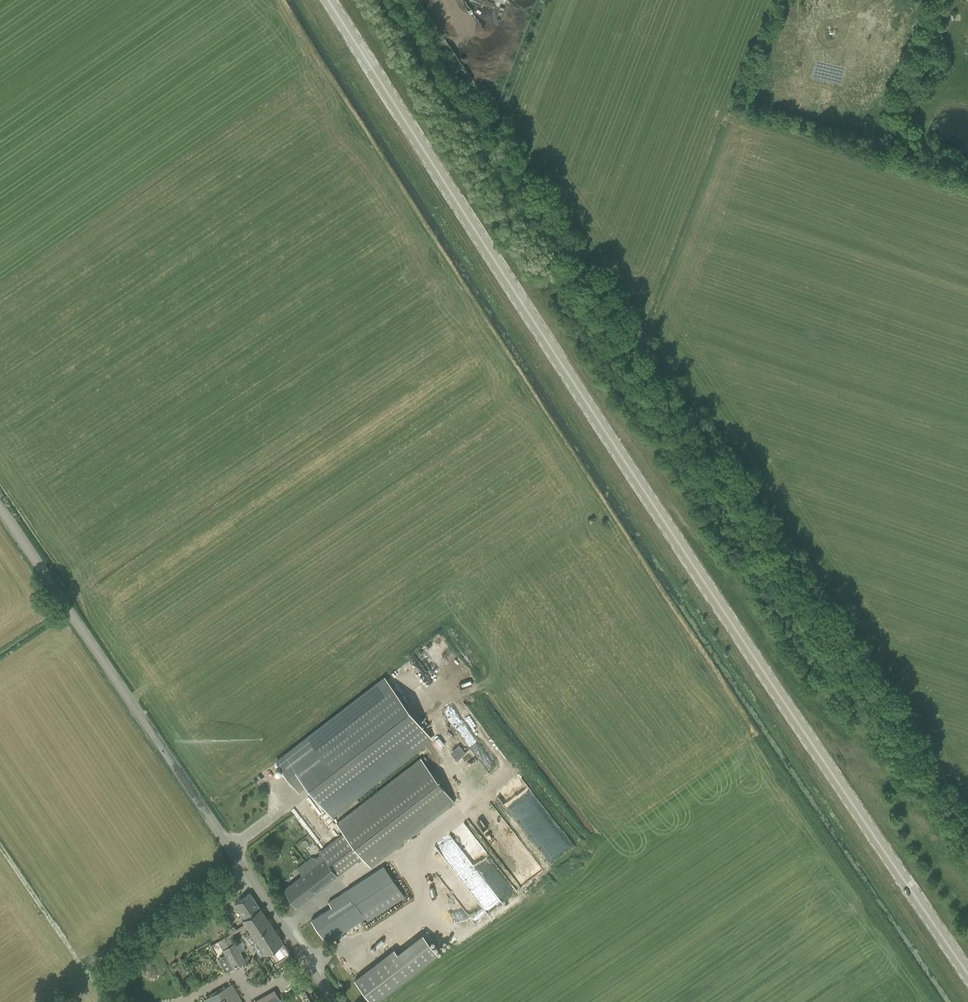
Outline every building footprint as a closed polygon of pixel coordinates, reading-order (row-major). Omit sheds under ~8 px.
[(306,784),(330,815),(431,737),(385,678),(276,763),(298,791),(306,784)] [(502,767),(502,748),(450,748),(450,758),(463,758),(463,767),(502,767)] [(362,857),(370,868),(455,802),(421,758),(336,823),(345,834),(322,852),(321,850),(296,870),(301,876),(292,883),(284,889),(296,907),(304,901),(362,857)] [(402,892),(383,866),(328,902),(331,907),(311,920),(326,943),(402,892)] [(250,893),(234,904),(244,918),(242,920),(265,954),(283,942),(250,893)] [(462,916),(448,925),(453,933),(467,925),(462,916)] [(245,961),(231,934),(219,941),(226,954),(218,959),(225,973),(234,968),(233,967),(245,961)] [(390,949),(348,978),(365,1001),(371,1001),(434,957),(417,934),(392,952),(390,949)] [(204,999),(205,1001),(243,1001),(232,984),(204,999)] [(249,1001),(279,1001),(272,989),(249,1001)]
